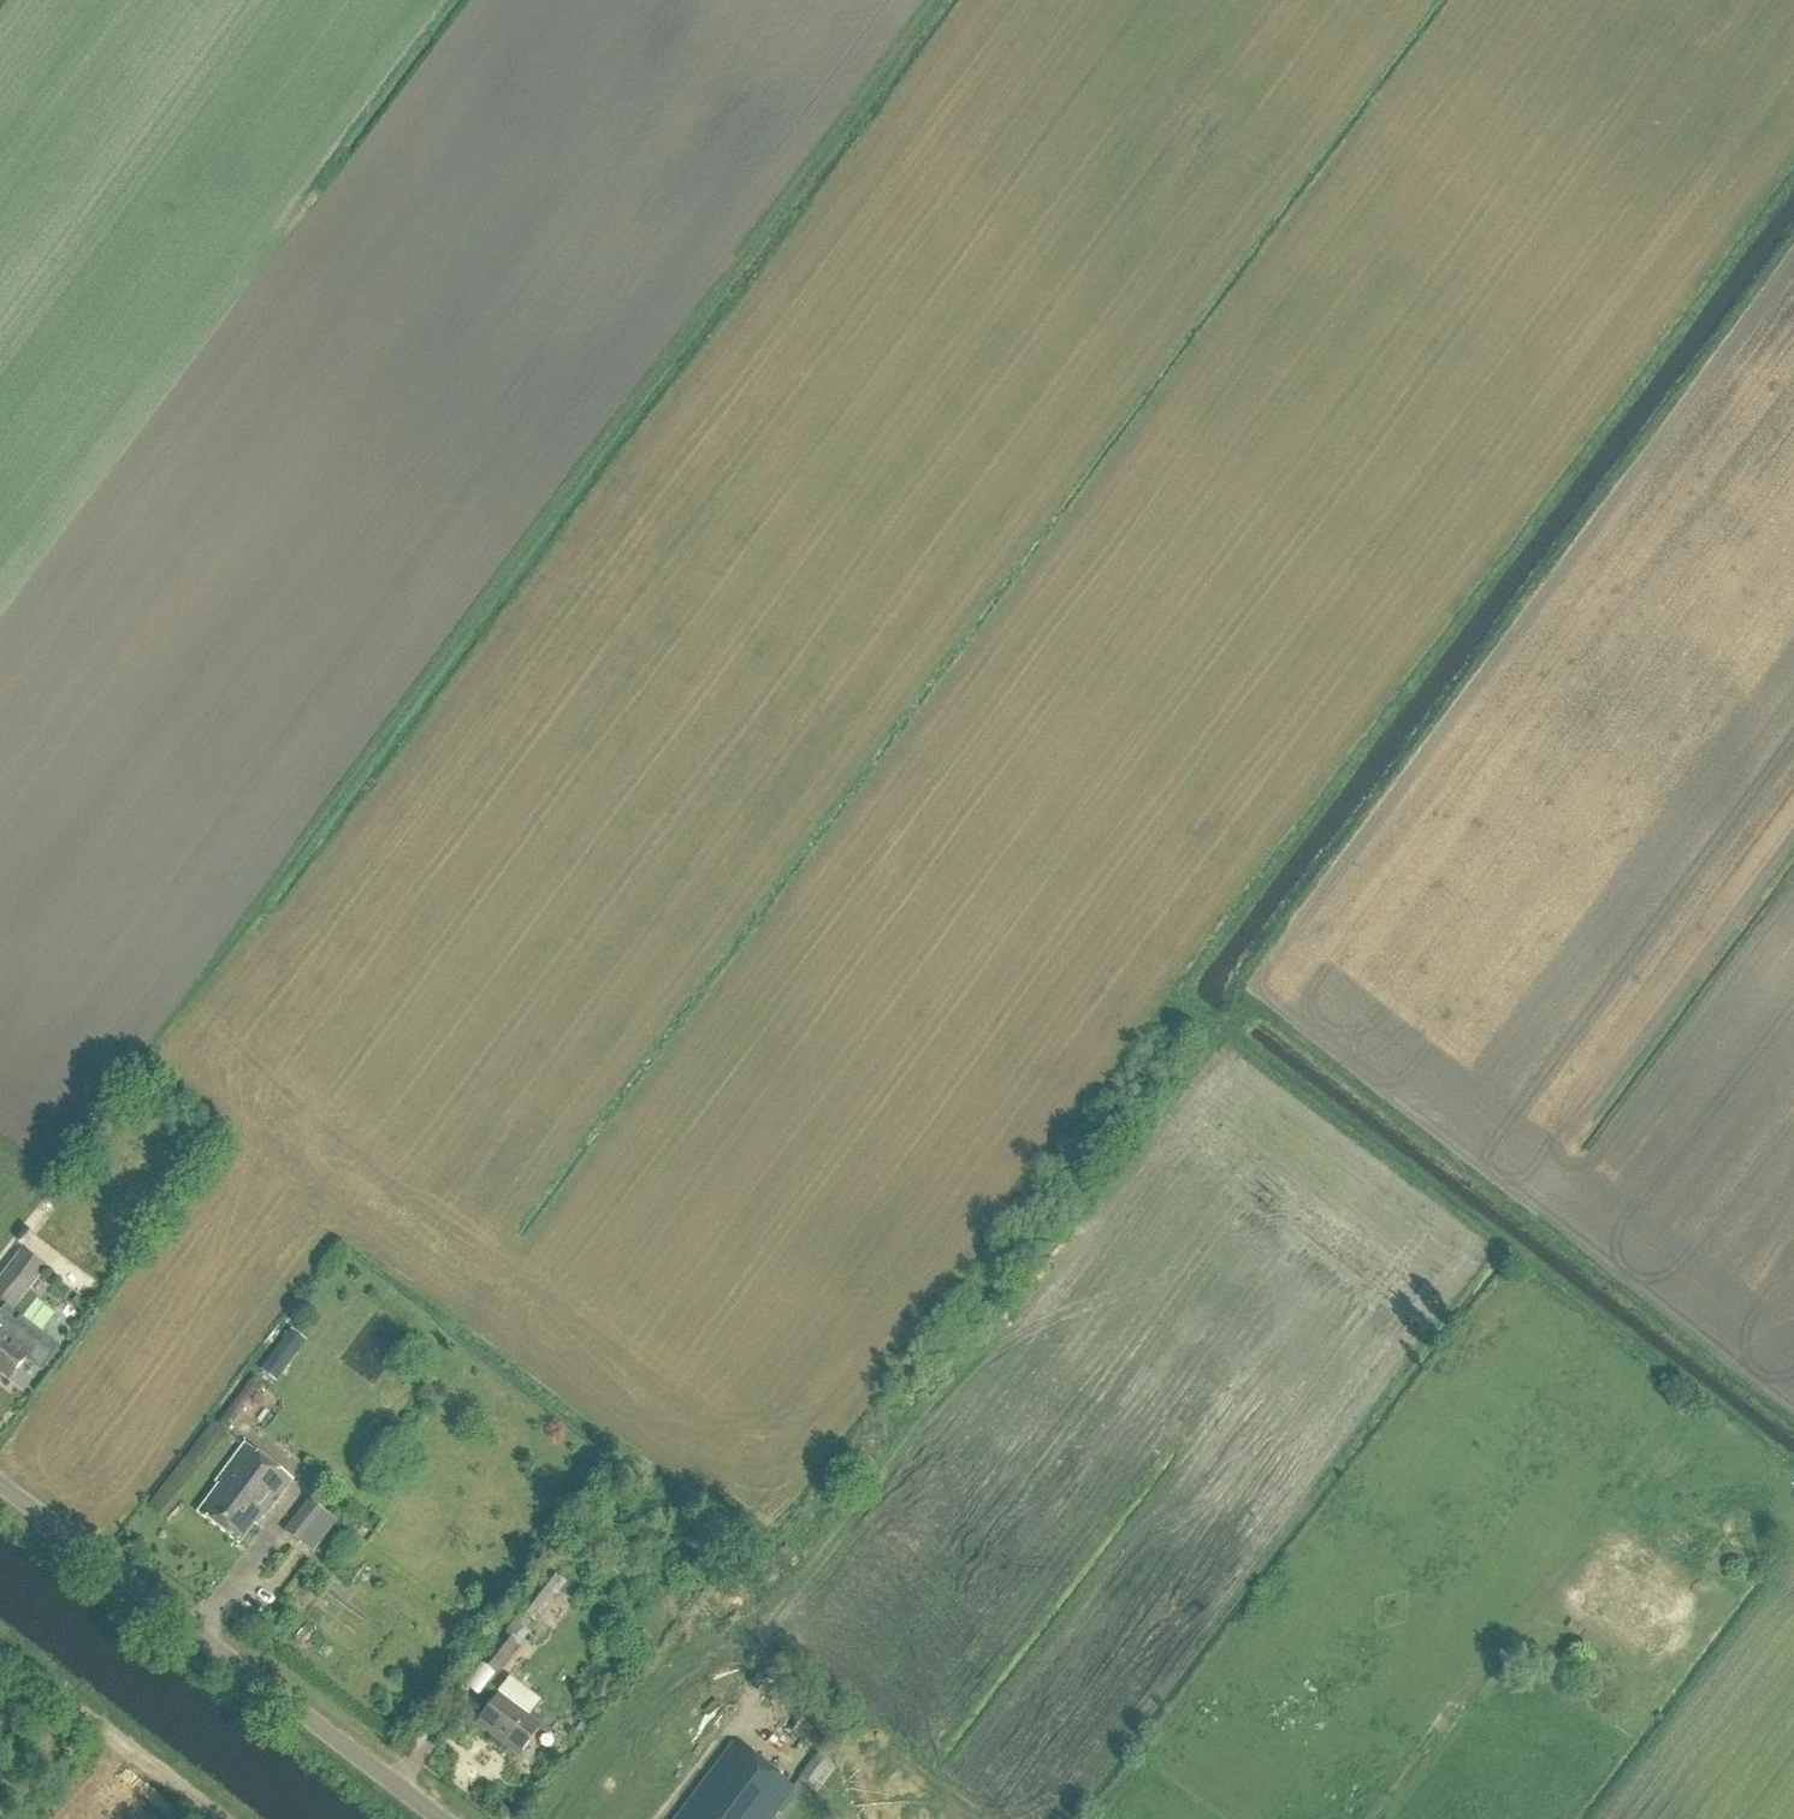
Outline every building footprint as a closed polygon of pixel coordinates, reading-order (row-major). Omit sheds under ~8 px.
[(13,1311),(45,1270),(21,1252),(0,1279),(0,1301),(13,1311)] [(9,1382),(26,1360),(41,1372),(59,1349),(20,1319),(16,1325),(1,1313),(0,1314),(0,1375),(9,1382)] [(306,1341),(291,1329),(259,1370),(276,1383),(306,1341)] [(198,1515),(238,1545),(260,1515),(264,1518),(290,1483),(243,1447),(216,1483),(220,1486),(198,1515)] [(326,1479),(285,1533),(312,1553),(352,1499),(326,1479)] [(501,1635),(479,1663),(495,1677),(518,1647),(514,1645),(532,1621),(535,1624),(565,1585),(550,1573),(521,1612),(502,1635),(501,1635)] [(452,1676),(463,1686),(473,1674),(462,1664),(452,1676)] [(476,1725),(517,1756),(539,1727),(499,1696),(476,1725)] [(794,1791),(732,1744),(675,1818),(773,1818),(794,1791)]
